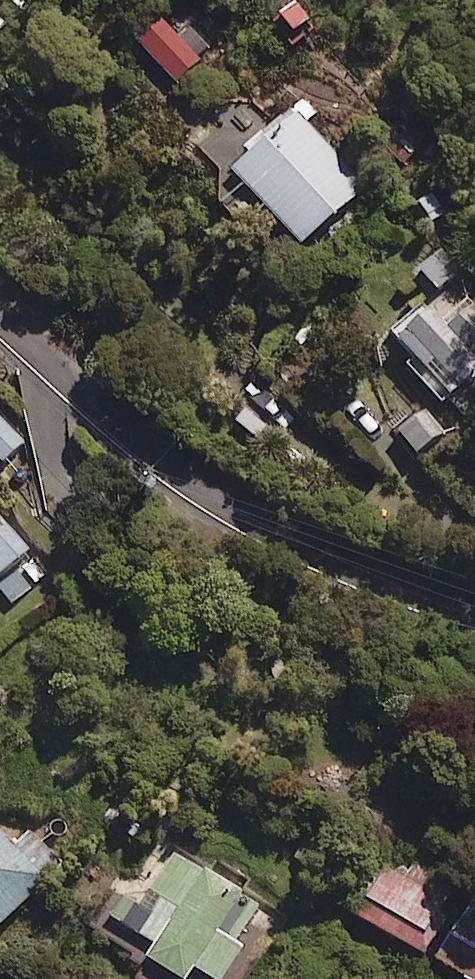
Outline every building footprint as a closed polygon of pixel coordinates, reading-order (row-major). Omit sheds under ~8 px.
[(195,64),(153,24),(126,52),(168,92),(195,64)] [(363,189),(291,113),(220,179),(292,255),(363,189)] [(405,267),(430,296),(465,266),(441,237),(405,267)] [(438,407),(474,370),(474,365),(422,312),(391,343),(409,362),(401,370),(438,407)] [(443,436),(421,410),(390,435),(412,461),(443,436)] [(0,422),(0,466),(22,442),(0,422)] [(6,605),(39,575),(21,555),(27,550),(0,521),(0,599),(6,605)] [(23,841),(7,857),(0,850),(0,917),(50,869),(23,841)] [(415,966),(449,903),(426,890),(433,878),(413,867),(406,879),(371,860),(337,923),(415,966)] [(192,874),(179,895),(155,880),(145,897),(156,904),(146,920),(113,900),(98,925),(144,954),(133,971),(145,978),(219,978),(230,961),(220,955),(249,909),(192,874)] [(428,964),(452,978),(474,978),(474,930),(457,919),(428,964)]
